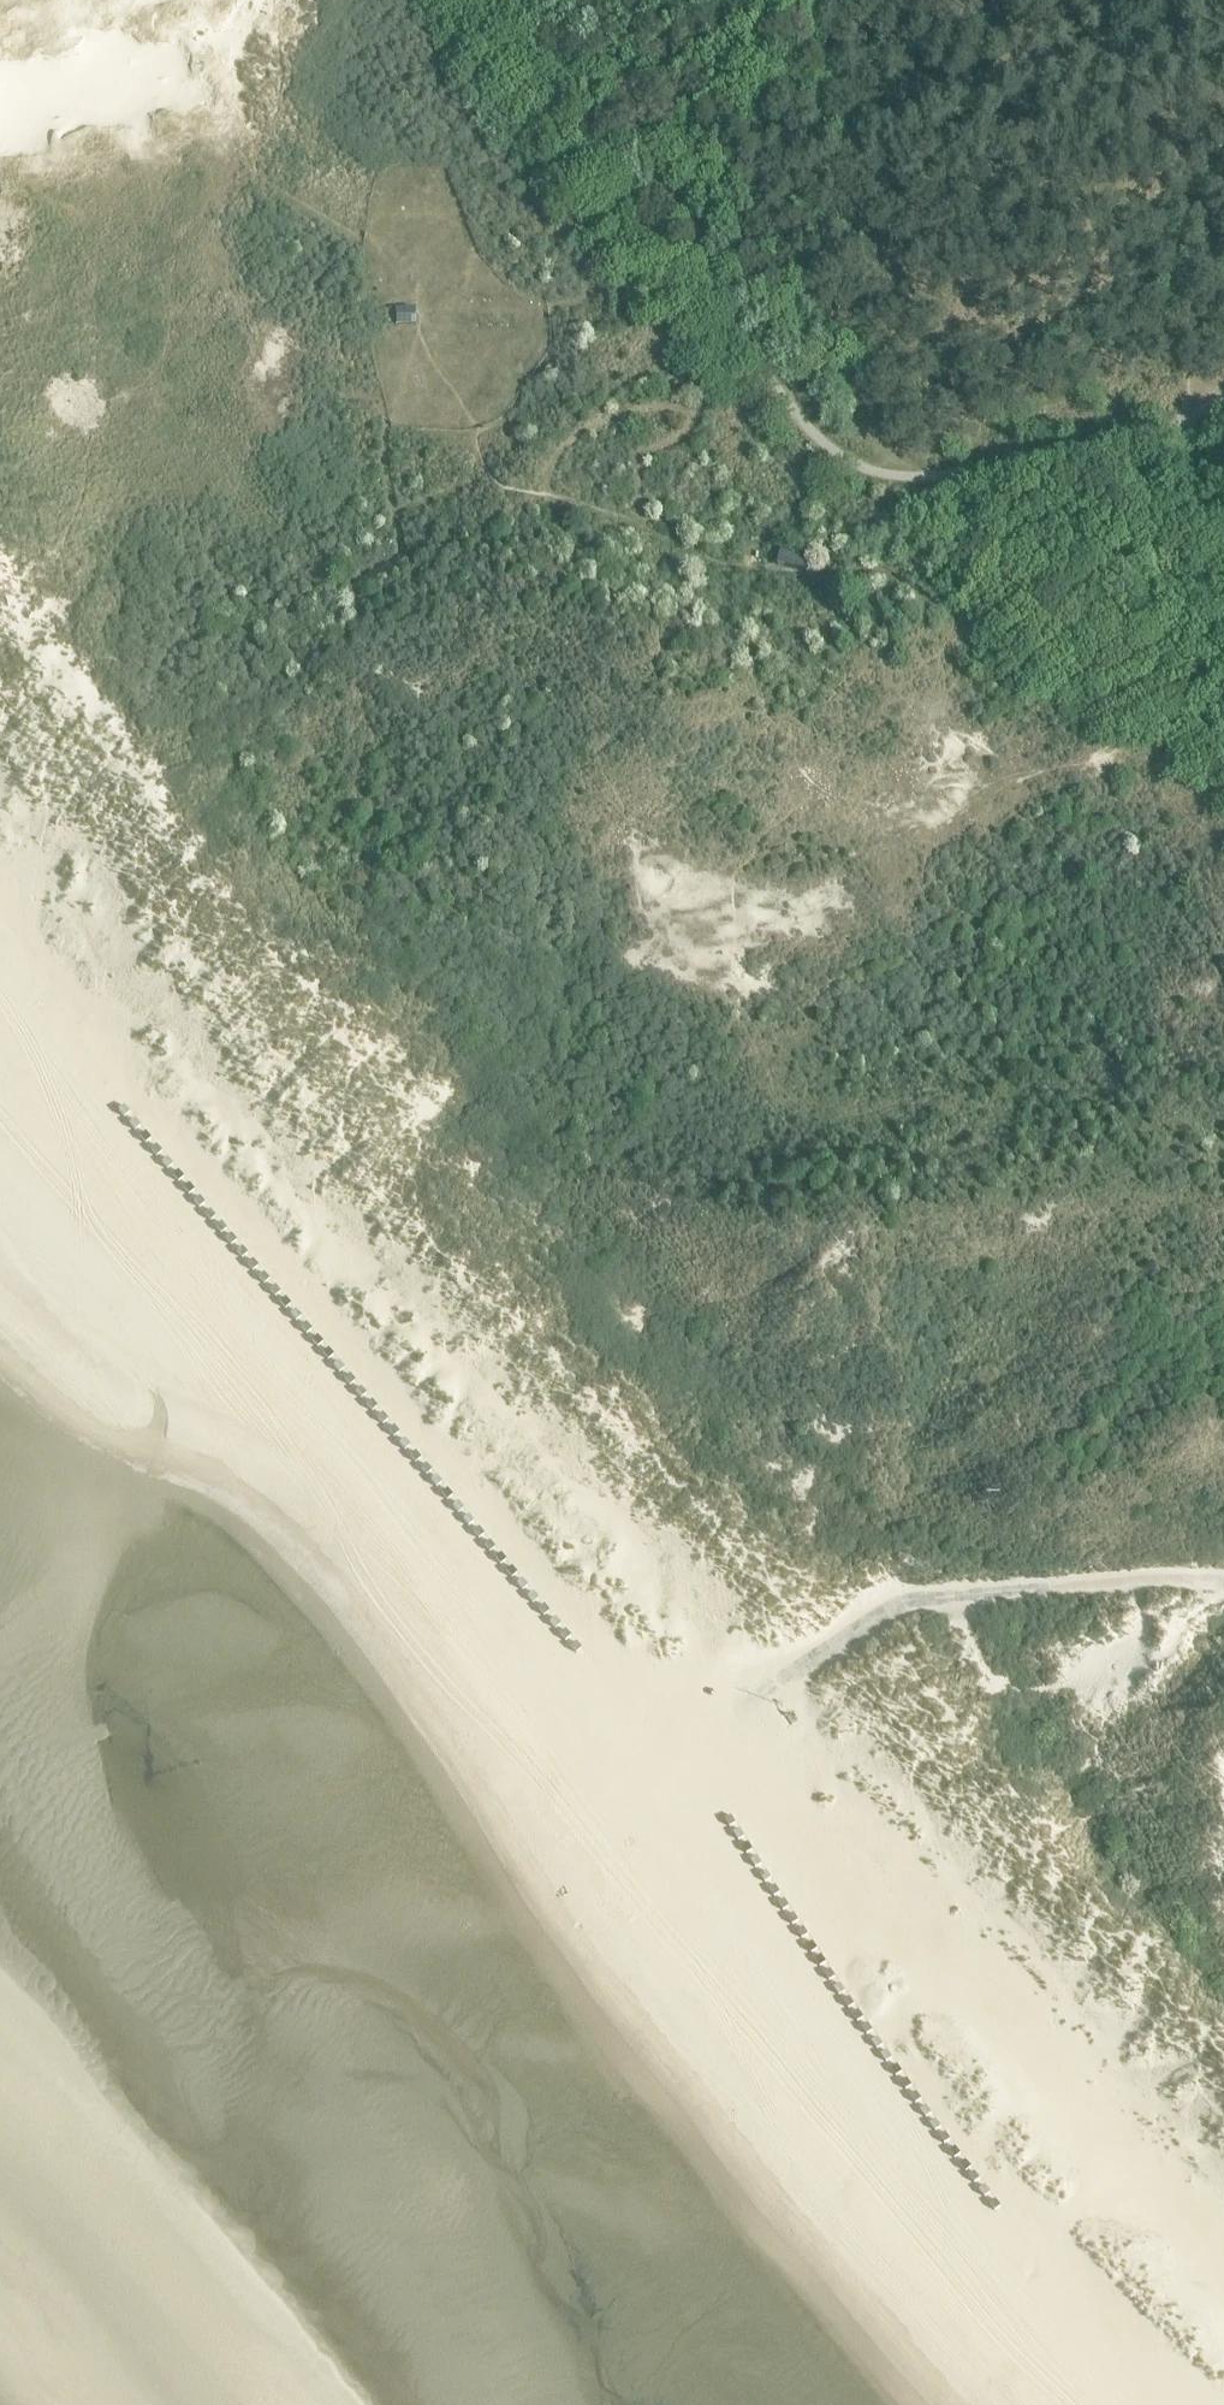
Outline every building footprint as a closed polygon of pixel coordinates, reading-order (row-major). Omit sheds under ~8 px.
[(766,572),(810,578),(814,544),(771,538),(766,572)]
